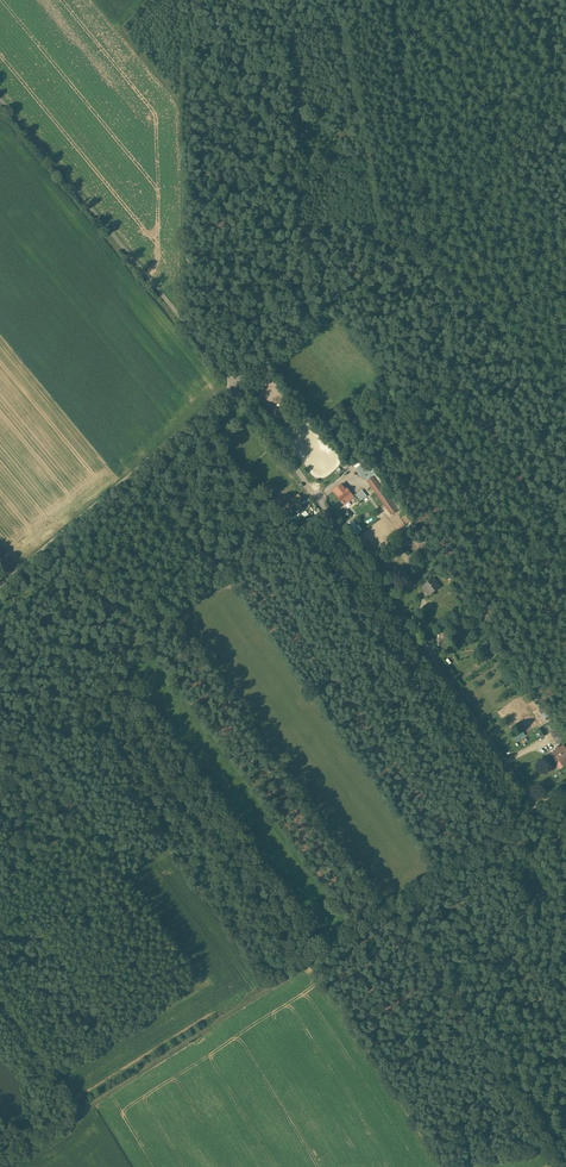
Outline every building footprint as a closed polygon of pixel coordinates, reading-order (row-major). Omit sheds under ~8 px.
[(369,465),(365,461),(357,468),(365,478),(371,473),(366,467),(369,465)] [(374,475),(368,480),(393,514),(399,510),(374,475)] [(343,484),(334,491),(344,504),(354,497),(343,484)] [(362,490),(356,495),(361,501),(367,496),(362,490)] [(316,517),(323,515),(321,508),(315,510),(316,517)] [(353,520),(346,525),(354,536),(361,532),(353,520)] [(414,576),(410,579),(415,586),(419,583),(414,576)] [(433,579),(424,585),(430,594),(439,587),(433,579)] [(540,709),(549,721),(552,718),(543,707),(540,709)] [(556,727),(549,731),(557,743),(560,741),(563,738),(556,727)] [(553,753),(555,757),(558,757),(563,766),(565,764),(565,748),(564,745),(553,753)] [(534,879),(529,883),(534,890),(539,886),(534,879)]
